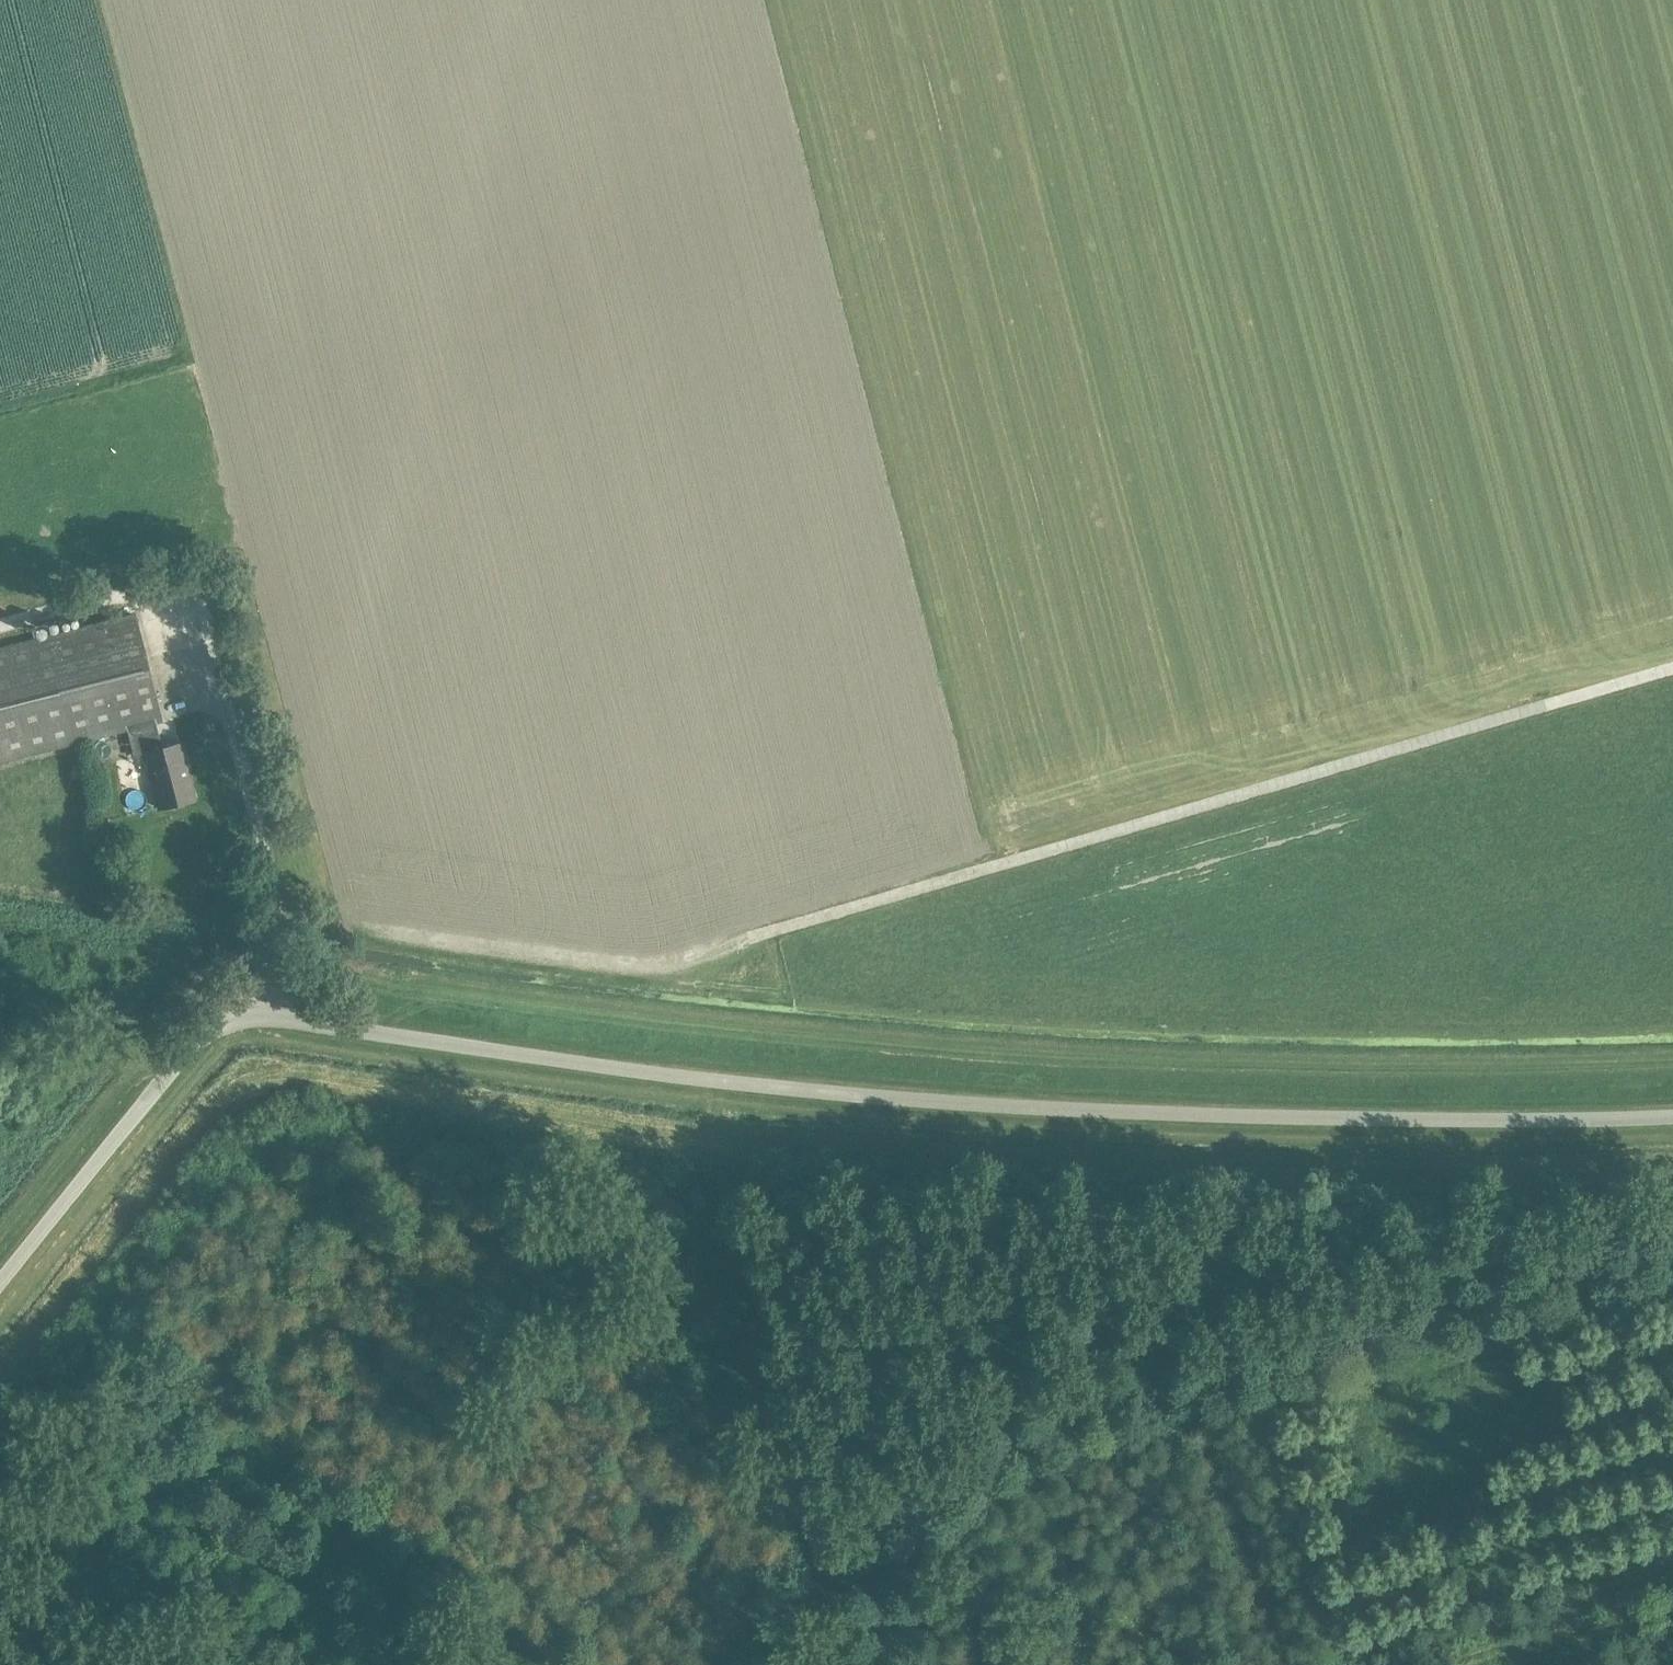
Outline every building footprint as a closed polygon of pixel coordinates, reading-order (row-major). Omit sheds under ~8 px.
[(128,730),(153,723),(161,722),(133,614),(0,648),(0,762),(128,730)] [(160,749),(153,723),(128,730),(135,756),(145,754),(159,808),(195,799),(180,743),(160,749)]
